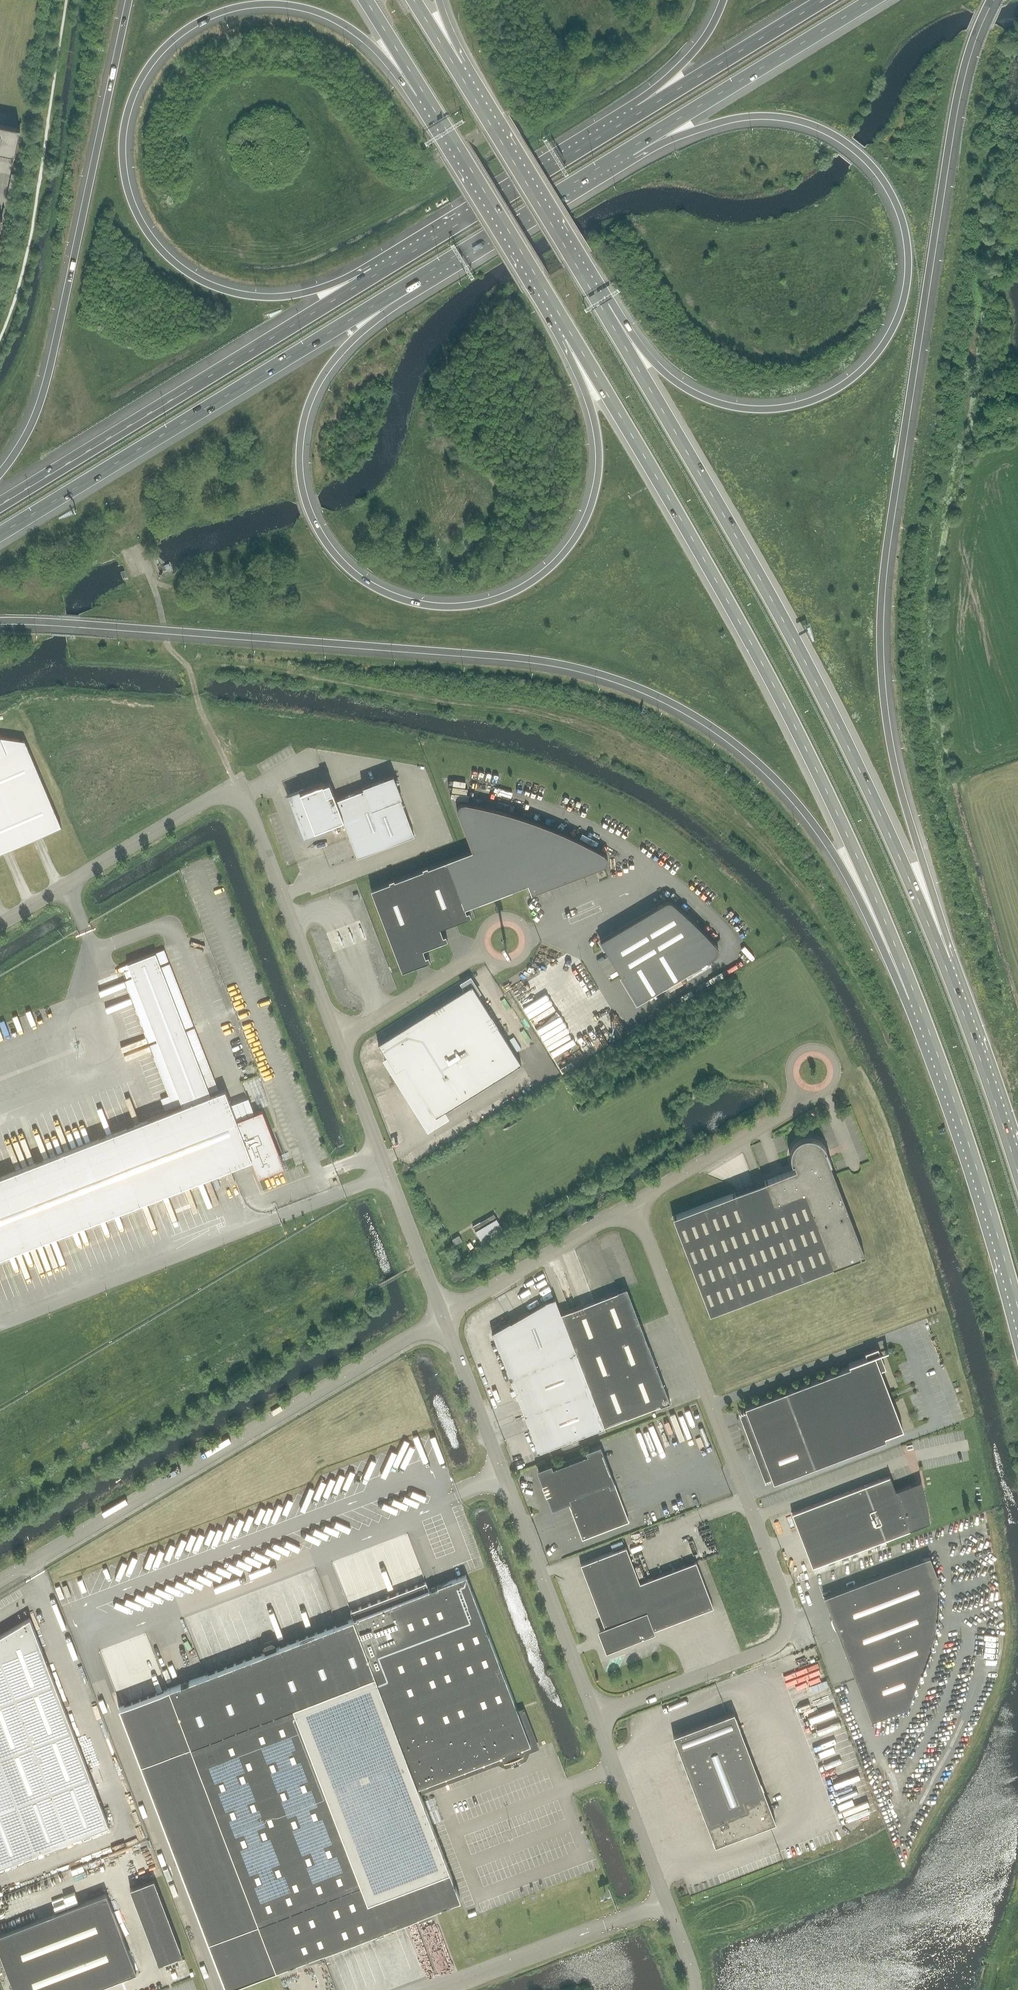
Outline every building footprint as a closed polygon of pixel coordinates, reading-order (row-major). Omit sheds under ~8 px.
[(22,122),(21,122),(20,128),(0,124),(0,151),(14,154),(13,163),(13,164),(22,122)] [(0,735),(0,853),(62,827),(25,740),(1,737),(0,735)] [(319,782),(287,794),(304,838),(326,830),(325,827),(343,820),(358,857),(415,835),(400,798),(402,797),(397,783),(395,779),(394,774),(363,786),(364,789),(336,800),(330,784),(329,781),(324,783),(320,785),(319,782)] [(463,798),(546,821),(547,815),(520,808),(520,807),(465,792),(463,798)] [(472,850),(370,890),(401,971),(430,960),(428,955),(425,956),(422,949),(447,939),(445,934),(442,935),(439,927),(470,915),(469,910),(466,911),(464,906),(527,881),(530,891),(608,860),(609,860),(609,858),(607,857),(585,845),(558,831),(526,818),(520,816),(458,800),(456,801),(454,804),(472,850)] [(666,901),(600,940),(637,1002),(716,955),(718,953),(718,952),(719,951),(719,950),(719,949),(719,948),(719,946),(718,945),(709,936),(700,927),(689,916),(682,909),(674,903),(673,901),(672,901),(671,900),(669,900),(668,900),(667,900),(666,901)] [(155,953),(127,963),(182,1106),(0,1177),(0,1257),(252,1160),(258,1177),(285,1167),(263,1111),(256,1114),(249,1098),(231,1105),(226,1091),(211,1096),(155,953)] [(479,1090),(521,1063),(472,985),(378,1043),(387,1058),(385,1059),(400,1084),(403,1082),(396,1071),(404,1066),(430,1107),(428,1108),(435,1119),(471,1097),(470,1095),(479,1090)] [(516,1052),(522,1048),(514,1036),(508,1040),(516,1052)] [(833,1267),(865,1255),(830,1164),(832,1164),(826,1149),(823,1145),(819,1142),(814,1140),(809,1140),(803,1141),(799,1143),(795,1147),(792,1152),(791,1157),(792,1162),(794,1170),(673,1216),(710,1313),(833,1267)] [(496,1218),(475,1230),(482,1242),(503,1229),(496,1218)] [(455,1244),(462,1240),(459,1235),(452,1239),(455,1244)] [(665,1403),(670,1401),(627,1287),(617,1291),(617,1292),(561,1313),(604,1426),(660,1404),(660,1405),(665,1403)] [(538,1452),(604,1426),(561,1313),(555,1297),(545,1301),(546,1302),(511,1322),(510,1321),(492,1332),(499,1351),(500,1350),(507,1367),(506,1368),(513,1387),(514,1386),(535,1442),(534,1442),(538,1452)] [(762,1449),(774,1481),(887,1438),(886,1436),(903,1429),(881,1368),(885,1367),(878,1348),(867,1352),(868,1357),(849,1364),(850,1367),(745,1407),(750,1419),(743,1422),(755,1452),(762,1449)] [(610,1482),(599,1453),(595,1451),(545,1470),(543,1475),(553,1500),(557,1502),(567,1498),(582,1538),(629,1520),(614,1480),(610,1482)] [(896,1490),(890,1474),(793,1513),(813,1567),(931,1522),(929,1514),(927,1515),(922,1499),(925,1498),(924,1491),(919,1492),(915,1483),(896,1490)] [(626,1546),(581,1564),(605,1627),(602,1628),(598,1629),(606,1651),(613,1648),(655,1632),(654,1629),(713,1606),(696,1561),(640,1582),(626,1546)] [(936,1574),(929,1557),(824,1596),(872,1721),(909,1706),(921,1674),(923,1674),(932,1648),(931,1647),(936,1634),(937,1620),(938,1620),(940,1591),(938,1591),(939,1574),(936,1574)] [(266,1652),(119,1708),(226,1989),(307,1958),(318,1954),(373,1933),(374,1936),(377,1938),(384,1935),(385,1932),(384,1928),(419,1915),(430,1911),(461,1899),(420,1793),(418,1787),(502,1755),(504,1761),(523,1753),(521,1748),(531,1744),(518,1710),(466,1575),(429,1589),(426,1582),(351,1611),(353,1618),(348,1620),(337,1624),(277,1648),(275,1642),(272,1641),(265,1644),(264,1646),(266,1652)] [(30,1617),(0,1636),(0,1863),(108,1823),(30,1617)] [(715,1845),(769,1824),(776,1821),(734,1712),(673,1735),(715,1845)] [(178,1956),(154,1878),(130,1886),(154,1964),(178,1956)] [(136,1972),(106,1893),(0,1934),(0,1952),(15,1989),(89,1989),(136,1972)]
